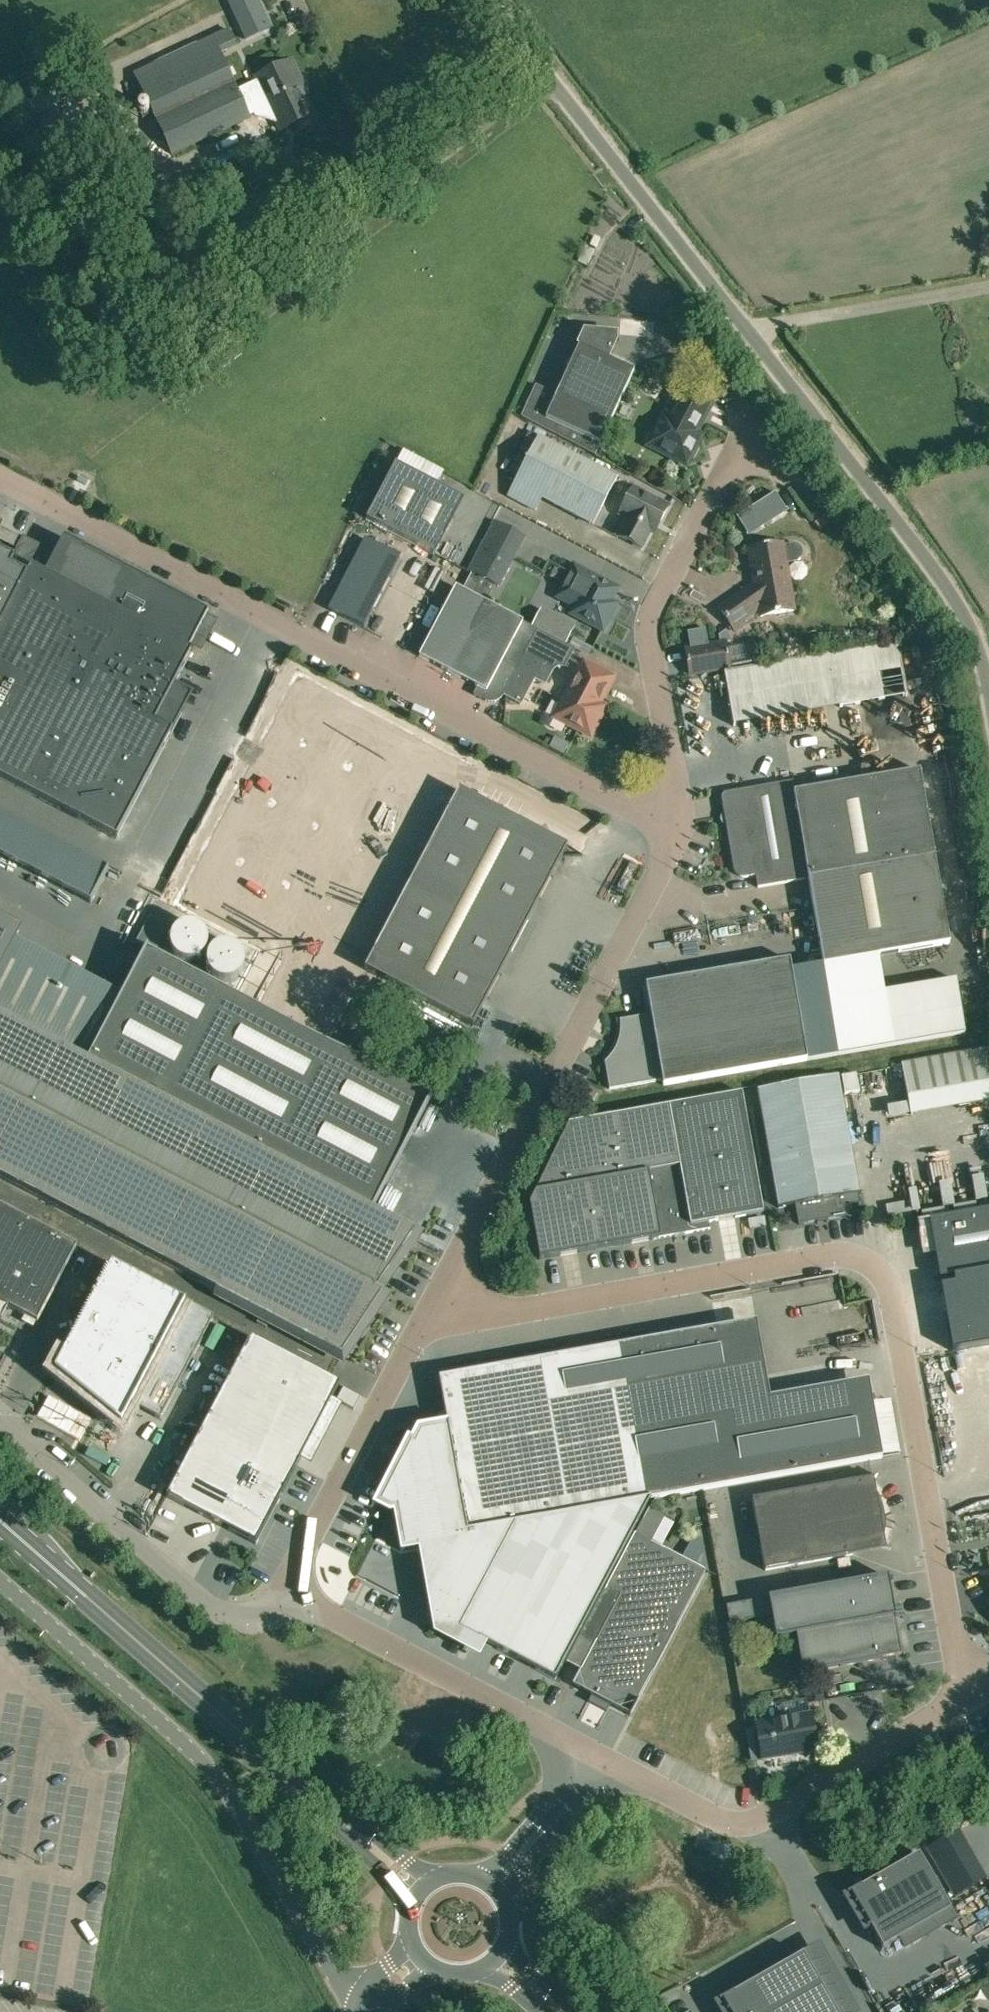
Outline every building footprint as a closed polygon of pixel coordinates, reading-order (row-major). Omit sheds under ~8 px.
[(245,40),(270,28),(257,0),(226,0),(245,40)] [(229,29),(135,73),(171,154),(249,118),(248,114),(237,91),(219,51),(235,44),(229,29)] [(259,81),(237,91),(248,114),(269,104),(281,130),(313,116),(300,87),(303,85),(292,60),(257,77),(259,81)] [(587,265),(594,250),(585,246),(578,261),(587,265)] [(596,455),(602,444),(636,370),(609,358),(617,342),(617,335),(586,332),(558,394),(537,385),(522,416),(596,455)] [(711,404),(686,391),(671,419),(665,416),(650,444),(688,464),(692,456),(696,455),(699,448),(698,444),(702,436),(696,433),(711,404)] [(539,436),(510,496),(536,510),(543,497),(594,524),(618,478),(539,436)] [(409,539),(437,486),(395,463),(368,518),(409,539)] [(670,505),(635,487),(620,514),(628,518),(619,535),(643,548),(652,531),(656,533),(670,505)] [(738,517),(749,534),(786,510),(775,493),(738,517)] [(438,527),(448,508),(436,502),(426,521),(438,527)] [(472,571),(463,589),(487,602),(497,584),(499,586),(525,537),(497,522),(471,571),(472,571)] [(18,550),(24,539),(0,527),(0,541),(18,550)] [(116,839),(182,713),(164,703),(176,682),(192,651),(189,649),(208,613),(63,537),(42,577),(31,571),(34,567),(0,550),(0,778),(116,839)] [(364,539),(328,610),(364,628),(400,558),(364,539)] [(795,610),(787,563),(796,562),(799,560),(802,557),(803,555),(803,552),(802,549),(801,547),(799,545),(796,544),(794,543),(791,544),(784,545),(784,544),(750,549),(756,585),(722,609),(736,629),(761,612),(762,616),(795,610)] [(572,614),(604,631),(618,604),(613,601),(620,588),(575,564),(557,597),(575,607),(572,614)] [(524,657),(530,644),(538,629),(532,625),(487,602),(463,589),(456,586),(420,656),(478,687),(474,694),(487,701),(490,702),(491,702),(494,702),(496,702),(499,701),(502,699),(503,698),(524,657)] [(575,627),(540,609),(532,625),(538,629),(567,643),(575,627)] [(567,643),(538,629),(530,644),(567,663),(575,649),(575,648),(567,643)] [(731,667),(726,643),(687,649),(691,674),(731,667)] [(875,646),(834,652),(844,708),(860,705),(864,725),(888,720),(875,646)] [(545,684),(552,672),(524,657),(505,695),(503,697),(503,698),(521,707),(535,679),(545,684)] [(585,661),(555,717),(592,737),(608,706),(601,703),(615,677),(585,661)] [(366,968),(460,789),(474,762),(298,669),(174,902),(259,947),(234,995),(326,1043),(366,968)] [(554,738),(549,749),(563,756),(568,746),(554,738)] [(824,965),(951,943),(921,770),(796,792),(794,781),(722,793),(735,868),(736,871),(738,874),(741,876),(744,877),(747,877),(757,876),(759,887),(809,879),(824,965)] [(460,789),(366,968),(474,1025),(568,846),(460,789)] [(553,796),(549,805),(571,815),(575,807),(553,796)] [(0,811),(0,857),(90,904),(109,868),(0,811)] [(146,949),(154,953),(168,925),(149,915),(134,943),(146,949)] [(94,1018),(112,980),(1,928),(0,930),(0,974),(94,1018)] [(146,949),(88,1061),(372,1212),(431,1099),(326,1043),(234,995),(154,953),(146,949)] [(799,1006),(791,959),(647,984),(652,1014),(621,1020),(621,1027),(620,1035),(619,1042),(617,1045),(616,1049),(614,1052),(610,1058),(606,1062),(610,1089),(663,1080),(664,1085),(840,1054),(830,1001),(799,1006)] [(342,1356),(384,1296),(376,1292),(416,1234),(372,1212),(88,1061),(0,1015),(0,1176),(342,1356)] [(908,1062),(914,1102),(894,1105),(896,1117),(988,1102),(988,1049),(908,1062)] [(866,1073),(849,1074),(851,1097),(868,1096),(866,1073)] [(799,1224),(837,1218),(835,1210),(845,1208),(843,1196),(860,1193),(839,1075),(759,1089),(779,1207),(796,1205),(799,1224)] [(710,1222),(764,1212),(743,1092),(569,1123),(530,1205),(540,1259),(711,1229),(710,1222)] [(979,1176),(982,1196),(988,1195),(988,1174),(979,1176)] [(957,1180),(946,1181),(949,1203),(960,1201),(957,1180)] [(898,1204),(899,1217),(918,1215),(917,1202),(898,1204)] [(37,1321),(77,1245),(0,1205),(0,1302),(37,1321)] [(932,1219),(935,1248),(940,1279),(954,1276),(988,1270),(988,1209),(932,1219)] [(773,1231),(773,1219),(759,1219),(759,1231),(773,1231)] [(505,1261),(515,1260),(513,1246),(503,1247),(505,1261)] [(159,1420),(213,1318),(110,1265),(54,1372),(121,1425),(131,1405),(159,1420)] [(942,1285),(953,1351),(971,1347),(988,1344),(988,1270),(954,1276),(955,1283),(942,1285)] [(391,1482),(383,1498),(393,1503),(401,1502),(405,1521),(417,1518),(421,1539),(468,1531),(486,1528),(493,1569),(461,1630),(485,1643),(555,1680),(651,1498),(883,1457),(873,1404),(871,1404),(734,1428),(716,1328),(561,1355),(457,1374),(441,1377),(440,1377),(448,1423),(435,1425),(436,1428),(420,1431),(404,1462),(407,1463),(396,1484),(391,1482)] [(340,1384),(250,1337),(165,1498),(255,1545),(340,1384)] [(879,1402),(888,1454),(907,1451),(897,1399),(879,1402)] [(97,1438),(116,1451),(127,1436),(108,1423),(97,1438)] [(885,1527),(886,1521),(885,1513),(884,1508),(882,1501),(880,1496),(876,1489),(874,1478),(753,1499),(765,1570),(886,1548),(884,1537),(885,1532),(885,1527)] [(981,1519),(988,1519),(988,1504),(982,1503),(981,1519)] [(649,1506),(635,1533),(651,1541),(665,1515),(650,1507),(649,1506)] [(383,1541),(365,1577),(416,1603),(432,1572),(406,1559),(419,1534),(404,1527),(394,1546),(383,1541)] [(618,1566),(568,1660),(582,1668),(574,1683),(593,1693),(591,1697),(609,1706),(611,1703),(630,1713),(678,1623),(706,1570),(696,1565),(682,1558),(651,1541),(635,1533),(618,1566)] [(972,1573),(972,1575),(982,1573),(988,1586),(988,1570),(972,1573)] [(803,1673),(901,1655),(887,1576),(726,1605),(730,1623),(773,1615),(777,1637),(796,1633),(803,1673)] [(636,1719),(627,1735),(723,1785),(731,1769),(720,1702),(661,1671),(636,1719)] [(823,1700),(821,1686),(811,1688),(810,1680),(801,1681),(805,1703),(823,1700)] [(762,1758),(817,1748),(811,1714),(756,1724),(762,1758)] [(109,1761),(125,1747),(118,1739),(102,1753),(109,1761)] [(959,1833),(928,1851),(943,1877),(974,1858),(959,1833)] [(950,1910),(918,1856),(851,1895),(882,1949),(950,1910)] [(825,1987),(806,1953),(725,1999),(733,2011),(783,2011),(825,1987)] [(825,1987),(783,2011),(840,2011),(825,1987)]
